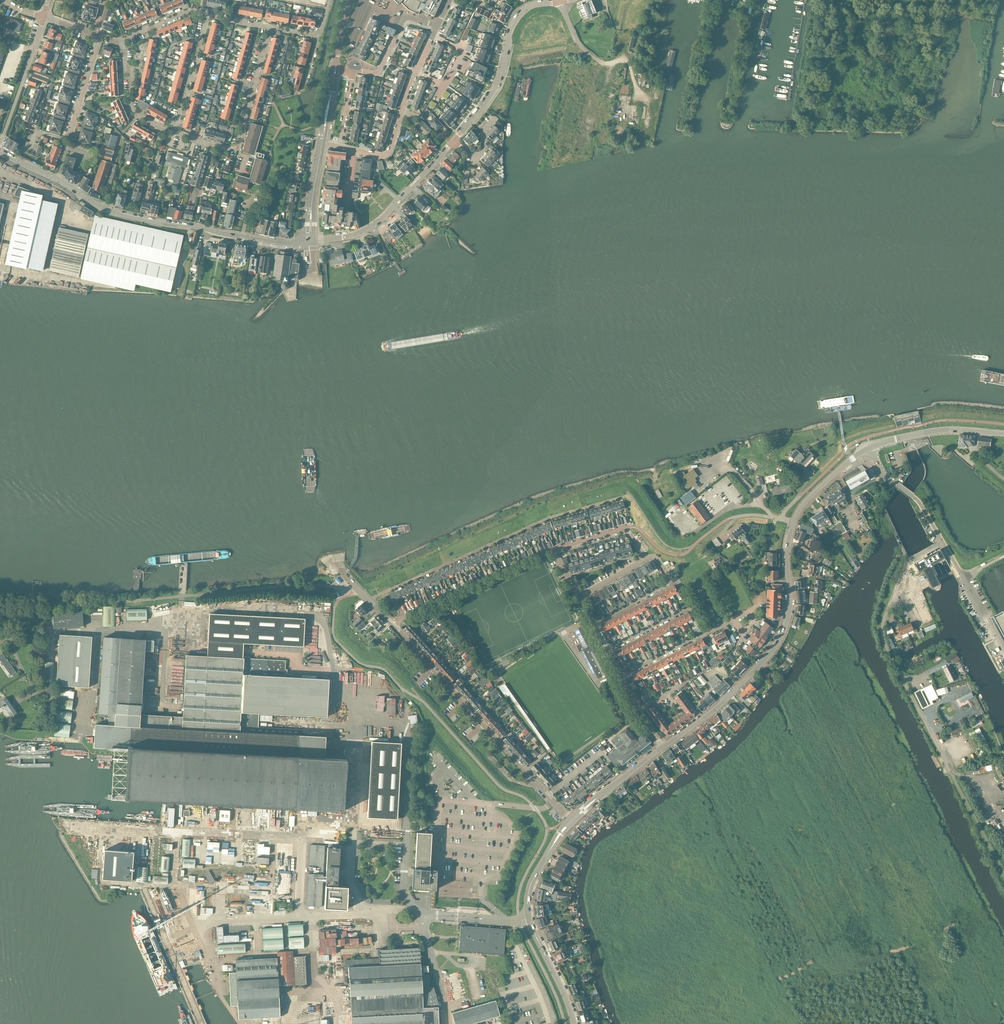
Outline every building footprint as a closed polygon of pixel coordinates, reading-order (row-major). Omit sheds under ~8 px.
[(170,3),(173,9),(178,7),(175,0),(170,3)] [(208,7),(210,0),(203,0),(201,8),(208,9),(208,7)] [(398,5),(400,2),(408,10),(418,15),(420,10),(422,11),(434,16),(442,0),(393,0),(398,5)] [(578,5),(583,18),(597,13),(592,0),(591,0),(578,5)] [(502,1),(499,5),(503,7),(510,12),(513,8),(505,3),(502,1)] [(85,7),(84,11),(85,11),(96,15),(97,11),(97,10),(98,9),(92,7),(93,4),(88,2),(87,5),(86,5),(86,7),(85,7)] [(164,5),(167,12),(173,9),(170,3),(164,5)] [(162,14),(167,12),(164,5),(159,7),(162,14)] [(499,5),(497,9),(500,11),(508,16),(510,12),(503,7),(499,5)] [(455,7),(451,16),(456,18),(460,10),(455,7)] [(476,12),(476,13),(483,16),(483,15),(485,11),(483,10),(478,7),(476,12)] [(107,21),(111,10),(105,8),(102,20),(107,21)] [(149,12),(152,18),(157,16),(154,9),(149,12)] [(483,15),(483,16),(492,20),(493,20),(494,16),(498,18),(497,20),(504,24),(508,16),(496,10),(495,13),(492,12),(491,14),(486,11),(483,15)] [(95,19),(96,15),(85,11),(84,11),(83,15),(84,15),(82,20),(89,22),(90,19),(94,20),(94,18),(95,19)] [(770,13),(764,11),(759,30),(765,32),(770,13)] [(144,14),(146,21),(152,18),(149,12),(144,14)] [(138,16),(141,23),(146,21),(144,14),(138,16)] [(133,19),(136,25),(141,23),(138,16),(133,19)] [(451,16),(447,24),(452,26),(456,18),(451,16)] [(15,31),(18,22),(8,18),(4,27),(15,31)] [(184,20),(186,26),(192,23),(189,18),(184,20)] [(472,18),(467,27),(474,31),(479,21),(472,18)] [(127,21),(130,28),(136,25),(133,19),(127,21)] [(371,19),(357,48),(366,52),(380,23),(371,19)] [(178,22),(181,28),(186,26),(184,20),(178,22)] [(125,30),(130,28),(127,21),(122,23),(125,30)] [(111,32),(113,26),(104,23),(102,29),(111,32)] [(491,23),(488,32),(489,32),(496,35),(499,26),(492,24),(491,23)] [(385,33),(390,36),(392,37),(393,37),(395,31),(387,27),(385,33)] [(48,33),(61,37),(64,38),(66,30),(64,29),(62,35),(55,33),(56,31),(50,29),(48,33)] [(157,35),(153,37),(157,38),(158,37),(159,37),(164,35),(162,29),(156,32),(157,35)] [(419,32),(417,37),(423,40),(426,35),(419,32)] [(483,34),(481,40),(494,45),(495,41),(494,41),(495,38),(483,34)] [(150,39),(148,45),(155,47),(156,41),(157,38),(153,37),(152,40),(150,39)] [(417,37),(414,43),(420,46),(423,40),(417,37)] [(635,54),(638,39),(632,37),(629,52),(635,54)] [(304,41),(303,44),(300,43),(299,46),(302,47),(309,49),(311,43),(309,42),(310,39),(304,38),(304,41)] [(77,40),(75,48),(84,51),(86,47),(87,47),(88,44),(77,40)] [(481,40),(479,47),(491,51),(492,48),(493,48),(494,45),(481,40)] [(44,48),(51,50),(53,44),(46,41),(44,48)] [(414,43),(412,48),(418,51),(420,46),(414,43)] [(110,56),(112,49),(105,46),(105,48),(102,47),(99,55),(103,56),(104,54),(110,56)] [(75,48),(72,56),(83,59),(84,56),(83,56),(84,51),(75,48)] [(358,59),(363,62),(366,57),(364,56),(366,52),(357,48),(355,54),(360,56),(358,59)] [(412,48),(409,54),(415,56),(418,51),(412,48)] [(478,49),(476,55),(490,59),(491,56),(490,55),(491,53),(478,49)] [(42,52),(40,57),(41,58),(48,60),(50,60),(50,61),(52,55),(50,54),(43,52),(42,52)] [(379,58),(366,52),(364,56),(366,57),(363,62),(375,67),(379,58)] [(409,54),(407,59),(413,62),(415,56),(409,54)] [(476,55),(474,61),(487,65),(487,63),(488,63),(490,59),(476,55)] [(72,56),(70,63),(80,66),(81,62),(83,62),(83,59),(72,56)] [(410,67),(413,62),(407,59),(404,65),(410,67)] [(465,75),(464,76),(466,77),(481,84),(484,78),(483,77),(484,74),(485,74),(488,69),(487,69),(473,62),(473,63),(471,62),(471,63),(465,75)] [(33,70),(31,74),(32,74),(32,75),(49,81),(50,76),(40,72),(41,68),(42,66),(35,63),(33,69),(33,70)] [(70,63),(67,71),(79,75),(80,71),(78,71),(80,66),(70,63)] [(294,66),(292,72),(295,72),(302,74),(304,69),(294,66)] [(67,71),(65,79),(75,82),(76,77),(78,77),(79,75),(67,71)] [(291,77),(293,78),(301,80),(302,74),(295,72),(292,72),(291,77)] [(397,72),(395,77),(398,78),(404,81),(406,75),(400,73),(397,72)] [(30,78),(27,84),(35,87),(37,81),(40,82),(42,83),(47,85),(49,81),(32,75),(30,78)] [(398,78),(396,84),(402,86),(404,81),(398,78)] [(65,79),(63,86),(74,90),(75,87),(73,86),(75,82),(65,79)] [(999,97),(1001,81),(993,79),(991,95),(999,97)] [(468,82),(465,88),(476,95),(478,91),(479,89),(468,82)] [(63,86),(60,94),(70,97),(72,92),(73,93),(74,90),(63,86)] [(465,88),(462,93),(472,99),(474,97),(474,98),(476,95),(465,88)] [(207,93),(206,97),(212,99),(214,91),(212,90),(210,94),(207,93)] [(445,90),(441,96),(446,100),(450,94),(445,90)] [(60,94),(58,101),(69,105),(70,102),(69,102),(70,97),(60,94)] [(138,106),(142,109),(145,103),(142,101),(144,96),(137,94),(136,100),(140,101),(138,106)] [(388,96),(387,97),(391,98),(389,101),(396,103),(398,98),(392,95),(389,94),(388,96)] [(458,97),(454,102),(464,110),(468,105),(458,97)] [(208,104),(207,107),(210,108),(212,100),(204,98),(203,102),(208,104)] [(119,99),(112,102),(115,107),(122,104),(119,99)] [(387,100),(386,103),(388,104),(387,107),(394,109),(396,103),(389,101),(387,100)] [(58,101),(56,109),(65,112),(67,108),(68,108),(69,105),(58,101)] [(431,101),(428,106),(433,109),(436,104),(431,101)] [(454,102),(450,107),(460,115),(464,110),(454,102)] [(145,112),(150,115),(154,108),(149,106),(149,105),(145,103),(142,109),(146,111),(145,112)] [(122,104),(115,107),(117,113),(124,110),(122,104)] [(154,108),(150,115),(154,117),(158,111),(154,108)] [(56,109),(53,117),(64,120),(65,117),(64,117),(65,112),(56,109)] [(448,109),(444,114),(454,122),(458,117),(448,109)] [(124,110),(117,113),(120,118),(127,115),(124,110)] [(158,111),(154,117),(159,120),(163,113),(158,111)] [(86,115),(85,120),(95,123),(97,115),(86,112),(85,115),(86,115)] [(163,113),(159,120),(164,123),(168,116),(163,113)] [(444,114),(440,119),(450,127),(454,122),(444,114)] [(120,118),(118,119),(118,120),(121,126),(123,125),(122,124),(129,121),(127,115),(120,118)] [(53,117),(51,124),(61,127),(62,123),(63,123),(64,120),(53,117)] [(429,123),(436,130),(441,125),(434,118),(429,123)] [(425,136),(431,130),(420,119),(418,122),(415,126),(425,136)] [(82,124),(81,127),(85,128),(92,131),(95,123),(85,120),(84,125),(82,124)] [(495,124),(489,130),(496,137),(497,137),(495,135),(499,131),(499,130),(500,129),(499,128),(499,127),(501,125),(497,120),(494,123),(495,124)] [(132,128),(137,131),(140,125),(135,122),(132,128)] [(253,155),(261,126),(251,123),(242,152),(253,155)] [(59,132),(61,127),(51,124),(48,132),(60,136),(61,133),(59,132)] [(140,125),(137,131),(142,134),(145,128),(140,125)] [(82,131),(80,135),(90,138),(92,131),(85,128),(81,127),(80,130),(82,131)] [(105,134),(98,158),(111,161),(114,149),(118,137),(114,136),(110,135),(111,129),(105,127),(104,133),(105,134)] [(145,128),(142,134),(147,137),(150,131),(145,128)] [(203,138),(214,141),(216,131),(206,129),(203,138)] [(490,143),(496,137),(489,130),(485,134),(488,137),(486,139),(490,143)] [(150,131),(147,137),(152,140),(156,134),(150,131)] [(216,131),(214,141),(224,143),(226,134),(216,131)] [(468,145),(471,141),(475,145),(478,141),(477,141),(479,139),(476,136),(471,131),(463,140),(468,145)] [(87,146),(90,138),(80,135),(79,140),(77,139),(76,143),(87,146)] [(41,137),(40,140),(43,141),(43,142),(42,142),(40,147),(41,147),(43,142),(47,144),(48,139),(45,137),(44,138),(41,137)] [(422,145),(430,154),(433,151),(434,150),(433,148),(435,146),(437,144),(431,138),(429,140),(428,139),(422,145)] [(3,147),(9,150),(12,144),(13,142),(8,139),(3,147)] [(12,144),(9,150),(14,153),(19,145),(20,143),(16,141),(15,143),(13,142),(12,144)] [(134,162),(137,151),(132,149),(133,146),(127,144),(125,151),(128,152),(126,160),(134,162)] [(416,151),(424,160),(424,159),(429,154),(430,154),(422,145),(416,151)] [(490,150),(487,154),(492,159),(496,155),(496,154),(497,153),(497,152),(497,151),(496,151),(491,145),(488,148),(490,150)] [(53,146),(50,154),(54,156),(52,162),(56,163),(62,149),(53,146)] [(298,153),(297,158),(301,158),(306,159),(308,146),(303,146),(302,154),(298,153)] [(330,226),(334,226),(350,228),(351,226),(353,227),(354,230),(360,228),(356,214),(349,213),(346,213),(346,214),(341,213),(342,210),(339,209),(340,198),(341,198),(341,197),(341,191),(341,189),(342,185),(342,182),(344,163),(345,159),(345,155),(345,153),(341,153),(328,151),(326,172),(325,172),(324,187),(323,187),(320,212),(323,212),(321,226),(324,227),(324,228),(329,229),(329,227),(330,226)] [(421,163),(424,160),(416,151),(410,157),(417,164),(418,162),(419,164),(421,162),(421,163)] [(453,164),(456,160),(459,157),(453,151),(447,158),(453,164)] [(167,152),(165,156),(168,157),(166,162),(172,164),(171,168),(170,171),(168,178),(175,181),(174,184),(177,185),(182,170),(179,169),(180,166),(185,168),(188,158),(169,152),(167,152)] [(260,185),(267,161),(262,160),(264,155),(256,153),(255,158),(256,159),(250,182),(260,185)] [(52,162),(54,156),(50,154),(48,159),(46,159),(45,161),(47,162),(45,166),(54,169),(56,163),(52,162)] [(480,160),(483,163),(488,167),(494,161),(492,159),(487,154),(480,160)] [(161,165),(164,157),(158,155),(155,163),(161,165)] [(197,157),(196,162),(206,165),(208,157),(201,155),(200,158),(197,157)] [(75,184),(80,175),(72,171),(76,159),(67,156),(64,167),(67,168),(63,176),(69,178),(68,180),(73,183),(75,184)] [(293,170),(293,172),(296,172),(298,173),(299,173),(301,173),(301,171),(303,172),(306,159),(301,158),(299,171),(297,170),(297,171),(293,170)] [(368,180),(371,160),(362,159),(358,192),(368,193),(368,192),(371,192),(373,181),(368,180)] [(410,159),(399,169),(404,174),(407,171),(410,174),(415,169),(412,167),(415,164),(410,159)] [(445,160),(441,164),(442,164),(443,166),(448,171),(449,171),(450,172),(453,170),(452,167),(445,160)] [(91,188),(88,195),(98,199),(111,164),(101,161),(91,188)] [(226,164),(224,172),(229,173),(232,163),(230,162),(229,165),(226,164)] [(482,168),(478,172),(484,178),(488,173),(488,172),(489,171),(488,170),(488,169),(482,164),(480,166),(482,168)] [(435,174),(442,180),(444,182),(448,178),(446,176),(448,175),(445,173),(447,171),(443,166),(441,169),(441,168),(435,174)] [(480,182),(484,178),(478,172),(474,176),(472,174),(470,177),(476,182),(476,183),(477,183),(478,183),(479,182),(480,182)] [(155,177),(154,181),(155,181),(156,182),(157,182),(156,185),(162,186),(163,183),(164,184),(165,184),(166,180),(158,178),(159,175),(158,175),(156,175),(156,177),(155,177)] [(209,188),(213,176),(209,175),(208,178),(206,177),(204,187),(209,188)] [(84,176),(77,187),(88,193),(91,188),(90,187),(91,184),(89,182),(90,180),(90,179),(89,178),(88,179),(84,176)] [(439,190),(443,185),(433,176),(422,187),(435,199),(439,195),(438,194),(441,192),(439,190)] [(246,191),(249,180),(237,177),(234,187),(246,191)] [(287,188),(287,192),(290,192),(295,193),(297,194),(297,191),(299,184),(294,183),(293,189),(287,188)] [(138,201),(143,186),(136,184),(132,199),(138,201)] [(151,200),(155,186),(150,184),(146,198),(151,200)] [(183,184),(182,188),(187,189),(187,190),(186,193),(190,194),(192,189),(192,187),(183,184)] [(14,196),(21,199),(7,264),(42,271),(57,204),(39,200),(40,196),(35,195),(36,193),(18,186),(14,196)] [(123,208),(128,191),(121,189),(119,195),(118,195),(115,206),(123,208)] [(221,202),(221,204),(227,206),(228,203),(230,194),(226,193),(223,192),(222,199),(221,202)] [(289,195),(288,202),(289,202),(295,203),(297,196),(296,196),(297,194),(295,193),(290,192),(289,195)] [(429,209),(431,209),(430,209),(430,208),(430,207),(429,206),(428,205),(427,204),(429,202),(422,195),(414,203),(424,213),(425,213),(427,213),(428,213),(428,212),(429,212),(429,211),(429,210),(429,209)] [(229,200),(226,215),(223,226),(229,228),(232,216),(233,216),(236,201),(229,200)] [(197,214),(198,214),(201,215),(202,213),(203,208),(205,208),(206,202),(200,201),(200,206),(198,205),(197,214)] [(202,213),(208,214),(210,215),(211,209),(210,209),(211,205),(209,205),(209,203),(206,202),(205,208),(203,208),(202,213)] [(284,209),(283,211),(289,213),(289,212),(292,213),(292,211),(294,211),(295,203),(289,202),(288,208),(287,207),(287,210),(284,209)] [(408,214),(410,212),(412,215),(415,212),(413,210),(407,202),(402,206),(408,214)] [(140,212),(148,213),(150,205),(143,203),(140,212)] [(150,205),(148,213),(147,215),(156,217),(159,207),(150,205)] [(90,218),(94,212),(84,206),(80,211),(90,218)] [(192,219),(193,213),(194,207),(186,206),(185,211),(184,218),(192,219)] [(173,218),(173,219),(173,218),(176,209),(169,207),(167,217),(173,218)] [(173,218),(173,219),(180,220),(182,212),(181,212),(182,209),(177,208),(176,209),(173,218)] [(223,226),(226,215),(220,214),(217,226),(222,227),(223,226)] [(80,277),(124,287),(133,289),(134,284),(170,292),(183,236),(95,215),(90,237),(58,230),(49,268),(81,275),(80,277)] [(403,220),(398,225),(402,229),(402,228),(405,232),(409,230),(408,229),(412,225),(409,222),(410,222),(405,216),(402,219),(403,220)] [(274,237),(277,223),(261,219),(260,225),(263,225),(261,234),(274,237)] [(289,238),(290,230),(286,229),(286,223),(279,221),(278,228),(279,228),(279,232),(276,232),(276,236),(278,237),(289,238)] [(394,224),(389,228),(393,233),(391,234),(392,235),(394,238),(399,234),(401,232),(398,229),(394,224)] [(387,232),(384,235),(387,239),(385,240),(388,245),(392,242),(391,240),(393,238),(391,235),(392,235),(391,234),(393,233),(389,228),(386,231),(387,232)] [(194,232),(189,250),(191,250),(193,244),(194,244),(197,233),(194,232)] [(199,251),(201,243),(198,242),(196,250),(195,250),(190,268),(197,269),(201,251),(199,251)] [(207,253),(211,254),(211,253),(212,252),(212,248),(211,248),(211,244),(211,243),(206,242),(206,243),(204,252),(204,254),(207,254),(207,253)] [(211,244),(211,248),(212,248),(212,252),(217,253),(220,253),(220,255),(225,256),(226,247),(227,243),(226,243),(226,242),(223,242),(219,242),(219,246),(211,244)] [(364,258),(377,253),(374,245),(368,248),(367,247),(368,247),(368,246),(368,245),(368,244),(367,244),(366,244),(365,245),(365,246),(365,247),(363,247),(353,251),(357,261),(358,260),(359,261),(360,262),(361,262),(362,262),(363,261),(364,260),(364,259),(364,258)] [(246,259),(247,247),(242,246),(243,246),(240,245),(240,246),(235,245),(233,258),(233,264),(238,264),(239,258),(246,259)] [(277,251),(273,276),(277,277),(276,280),(283,281),(283,283),(281,284),(281,287),(283,289),(286,290),(288,288),(288,285),(288,284),(289,278),(287,278),(288,278),(295,279),(297,279),(299,267),(301,268),(301,264),(296,263),(298,254),(289,253),(277,251)] [(336,265),(345,263),(341,251),(334,253),(334,254),(328,256),(331,265),(336,264),(336,265)] [(254,257),(250,256),(248,270),(256,271),(258,258),(254,258),(254,257)] [(258,272),(258,274),(267,276),(267,273),(269,258),(268,257),(260,256),(258,272)] [(958,447),(968,448),(968,446),(973,446),(974,436),(959,435),(959,440),(958,447)] [(977,444),(983,445),(990,446),(991,439),(978,437),(977,444)] [(798,464),(800,463),(805,468),(814,458),(813,456),(814,455),(810,452),(805,457),(797,450),(790,456),(798,464)] [(683,472),(679,475),(684,481),(682,483),(687,489),(692,486),(694,488),(697,486),(693,480),(698,476),(693,470),(685,475),(683,472)] [(846,481),(851,490),(870,479),(866,472),(865,470),(846,481)] [(761,485),(764,484),(762,477),(755,479),(757,486),(761,485)] [(786,486),(777,488),(777,486),(771,488),(773,495),(791,490),(788,480),(785,481),(786,486)] [(832,495),(825,499),(828,504),(828,506),(826,508),(829,514),(834,523),(837,521),(833,514),(835,513),(831,507),(835,504),(836,503),(845,497),(844,496),(844,495),(845,494),(842,488),(832,495)] [(686,505),(696,497),(693,493),(691,490),(680,498),(686,505)] [(863,494),(859,496),(866,507),(870,505),(863,494)] [(866,507),(859,496),(855,498),(862,509),(866,507)] [(698,501),(689,508),(701,525),(703,524),(710,517),(706,512),(702,506),(698,502),(698,501)] [(823,510),(816,515),(818,517),(820,516),(822,519),(822,518),(826,524),(830,521),(828,519),(829,519),(823,510)] [(869,521),(864,511),(860,513),(865,522),(869,521)] [(818,517),(816,515),(811,518),(810,519),(810,520),(811,523),(813,523),(814,522),(817,526),(819,529),(826,524),(822,518),(822,519),(820,516),(818,517)] [(740,526),(735,530),(738,533),(739,532),(741,536),(739,538),(741,541),(743,540),(746,545),(752,540),(748,535),(746,536),(744,534),(746,533),(745,532),(744,531),(747,529),(744,526),(742,528),(740,526)] [(805,526),(803,532),(806,533),(811,535),(812,534),(812,532),(814,529),(805,526)] [(737,540),(739,538),(741,536),(739,532),(738,533),(735,530),(731,533),(729,535),(728,536),(729,537),(730,537),(732,539),(733,540),(735,538),(737,540)] [(799,530),(796,540),(803,542),(806,533),(803,532),(799,530)] [(847,533),(842,535),(846,541),(851,539),(847,533)] [(712,541),(717,548),(722,544),(716,538),(712,541)] [(624,543),(625,545),(628,555),(633,553),(630,541),(624,543)] [(628,555),(625,545),(624,543),(619,544),(620,547),(623,556),(628,555)] [(620,547),(615,548),(617,558),(623,556),(620,547)] [(615,548),(609,550),(612,559),(617,558),(615,548)] [(940,584),(930,566),(945,558),(940,549),(936,552),(927,556),(914,563),(915,563),(919,572),(923,570),(932,588),(940,584)] [(609,550),(604,551),(607,561),(612,559),(609,550)] [(815,555),(813,557),(817,562),(820,560),(821,561),(824,556),(818,550),(814,554),(815,555)] [(607,561),(604,551),(599,553),(600,555),(602,563),(607,561)] [(776,552),(765,552),(765,566),(776,566),(776,559),(776,552)] [(589,555),(583,557),(585,562),(587,569),(592,568),(589,558),(589,555)] [(600,555),(595,556),(597,566),(603,564),(602,563),(600,555)] [(595,556),(589,558),(592,568),(597,566),(595,556)] [(583,557),(578,559),(582,571),(587,569),(585,562),(583,557)] [(715,563),(714,563),(718,571),(723,568),(719,561),(720,560),(719,557),(714,560),(715,563)] [(578,559),(573,560),(574,562),(577,572),(582,571),(578,559)] [(571,574),(577,572),(574,562),(568,564),(571,574)] [(644,566),(649,575),(657,571),(652,562),(650,564),(650,563),(644,566)] [(810,572),(809,575),(809,577),(816,578),(822,579),(823,579),(820,575),(821,572),(821,571),(822,567),(819,566),(814,565),(810,565),(809,572),(810,572)] [(644,566),(640,568),(644,575),(646,574),(648,576),(649,575),(644,566)] [(769,580),(778,580),(778,571),(774,571),(769,570),(769,580)] [(636,571),(632,573),(636,580),(638,578),(639,581),(641,580),(636,571)] [(632,573),(628,575),(633,585),(635,583),(637,582),(636,580),(632,573)] [(436,574),(432,576),(435,582),(436,584),(437,585),(441,584),(440,582),(439,580),(436,574)] [(628,575),(624,578),(629,587),(633,585),(628,575)] [(629,587),(624,578),(620,580),(625,589),(629,587)] [(814,591),(822,592),(821,592),(824,592),(824,590),(822,590),(822,580),(815,579),(814,587),(814,591)] [(620,580),(615,582),(619,589),(622,588),(623,590),(625,589),(620,580)] [(795,581),(796,589),(804,588),(803,580),(795,581)] [(611,585),(607,587),(611,594),(613,596),(617,594),(611,585)] [(781,593),(782,585),(772,585),(771,589),(767,589),(766,616),(771,617),(771,618),(775,618),(775,617),(780,617),(781,597),(782,597),(782,593),(781,593)] [(672,587),(670,589),(673,595),(676,594),(680,600),(684,598),(681,592),(680,593),(679,592),(680,591),(679,588),(677,589),(675,586),(674,586),(672,587)] [(603,589),(599,592),(603,598),(605,597),(607,600),(608,599),(603,589)] [(670,589),(664,592),(668,598),(673,595),(670,589)] [(803,601),(806,601),(805,591),(803,591),(803,590),(802,590),(796,591),(797,602),(803,601)] [(809,603),(816,604),(818,592),(810,591),(809,603)] [(664,592),(659,594),(663,601),(664,602),(667,600),(669,600),(668,598),(664,592)] [(600,603),(595,594),(589,597),(593,604),(598,602),(599,604),(600,603)] [(659,594),(654,597),(658,603),(658,605),(660,604),(661,604),(660,602),(663,601),(659,594)] [(654,597),(649,600),(652,606),(658,603),(654,597)] [(360,600),(353,607),(362,616),(369,610),(360,600)] [(649,600),(644,602),(647,609),(652,606),(649,600)] [(923,600),(914,604),(922,622),(922,623),(931,619),(932,619),(931,618),(928,611),(923,600)] [(644,602),(639,605),(642,611),(647,609),(644,602)] [(160,604),(155,606),(157,615),(163,613),(160,604)] [(799,615),(806,616),(806,615),(807,616),(808,613),(806,613),(806,612),(803,612),(804,605),(798,604),(796,612),(799,612),(799,615)] [(639,605),(633,608),(637,614),(642,611),(639,605)] [(114,606),(103,606),(103,626),(114,626),(114,606)] [(633,608),(628,610),(632,617),(637,614),(633,608)] [(147,609),(127,609),(127,620),(147,620),(147,609)] [(628,610),(623,613),(627,620),(632,617),(628,610)] [(52,613),(53,629),(84,626),(83,611),(52,613)] [(686,614),(684,615),(687,622),(692,619),(689,613),(688,613),(687,612),(686,613),(686,614)] [(623,613),(618,616),(621,622),(627,620),(623,613)] [(993,619),(999,630),(1003,628),(1003,613),(998,616),(993,619)] [(210,614),(207,656),(242,658),(244,658),(244,657),(243,657),(243,643),(303,646),(305,619),(210,614)] [(373,625),(380,619),(377,615),(371,620),(372,620),(370,622),(373,625)] [(684,615),(678,618),(682,625),(687,622),(684,615)] [(428,623),(432,627),(439,620),(435,616),(428,623)] [(618,616),(613,619),(616,625),(621,622),(618,616)] [(352,623),(356,628),(363,622),(359,617),(352,623)] [(678,618),(673,621),(676,627),(680,625),(682,629),(686,628),(684,625),(683,626),(682,625),(678,618)] [(383,623),(380,619),(375,624),(373,625),(375,628),(376,629),(378,627),(383,623)] [(613,619),(608,621),(611,628),(616,625),(613,619)] [(759,623),(759,624),(771,633),(774,628),(763,620),(761,624),(759,623)] [(611,628),(608,621),(601,625),(604,631),(604,632),(605,632),(608,638),(612,636),(608,629),(611,628)] [(673,621),(668,624),(671,630),(676,627),(673,621)] [(357,627),(360,630),(366,625),(364,622),(357,627)] [(910,622),(905,625),(908,632),(913,629),(914,632),(917,631),(914,623),(911,625),(910,622)] [(668,624),(663,626),(666,633),(669,631),(669,633),(670,632),(672,632),(671,630),(668,624)] [(759,625),(757,629),(767,637),(771,633),(759,624),(758,625),(759,625)] [(441,625),(436,630),(438,633),(444,628),(441,625)] [(900,630),(896,631),(900,638),(902,637),(903,637),(903,638),(909,636),(908,632),(905,625),(899,627),(900,630)] [(663,626),(658,629),(661,635),(666,633),(663,626)] [(658,629),(653,632),(656,638),(661,635),(658,629)] [(749,639),(761,648),(768,637),(767,637),(757,629),(754,633),(753,632),(751,634),(752,635),(749,639)] [(721,632),(719,634),(723,643),(729,640),(731,644),(733,642),(730,636),(728,637),(726,634),(724,630),(721,632)] [(653,632),(647,634),(651,641),(656,638),(653,632)] [(370,633),(369,634),(365,638),(368,641),(373,637),(370,633)] [(416,643),(421,638),(422,636),(422,635),(420,633),(418,635),(413,639),(416,643)] [(59,644),(56,685),(89,687),(92,644),(92,637),(85,636),(60,634),(59,644)] [(647,634),(642,637),(646,644),(651,641),(647,634)] [(723,643),(719,634),(716,635),(716,634),(713,636),(717,643),(714,644),(717,651),(720,649),(719,647),(724,644),(723,643)] [(447,639),(450,643),(455,639),(452,635),(447,639)] [(109,725),(108,727),(140,730),(140,716),(144,651),(153,651),(154,641),(104,637),(99,713),(100,713),(109,713),(109,717),(109,721),(109,725)] [(642,637),(637,640),(639,644),(640,646),(646,644),(642,637)] [(702,638),(697,641),(700,648),(702,651),(704,649),(708,647),(707,644),(706,645),(702,638)] [(746,642),(745,643),(747,644),(757,652),(757,651),(760,647),(760,648),(761,648),(749,639),(747,643),(746,642)] [(419,646),(421,649),(428,643),(425,640),(419,646)] [(637,640),(632,643),(635,649),(640,646),(639,644),(637,640)] [(698,652),(702,650),(700,648),(697,641),(691,644),(695,650),(696,653),(698,652)] [(428,643),(421,649),(424,652),(429,648),(433,644),(432,642),(430,644),(429,642),(428,643)] [(632,643),(627,645),(630,652),(635,649),(632,643)] [(747,644),(745,643),(744,644),(746,644),(743,648),(754,656),(757,652),(747,644)] [(429,648),(424,652),(427,655),(428,655),(434,649),(433,647),(435,646),(433,644),(429,648)] [(686,647),(690,653),(695,650),(691,644),(686,647)] [(627,645),(622,648),(625,654),(630,652),(627,645)] [(892,650),(895,654),(900,650),(896,646),(892,650)] [(681,649),(684,656),(690,653),(686,647),(681,649)] [(441,651),(438,648),(433,652),(429,656),(428,657),(431,660),(436,656),(438,654),(441,651)] [(625,654),(622,648),(615,652),(618,658),(619,658),(622,665),(625,663),(622,656),(625,654)] [(676,652),(679,659),(684,656),(681,649),(676,652)] [(781,651),(776,656),(777,657),(778,658),(779,659),(780,659),(780,660),(781,660),(783,657),(785,655),(781,652),(781,651)] [(670,655),(674,662),(679,659),(676,652),(670,655)] [(0,654),(0,661),(11,676),(16,672),(2,653),(0,654)] [(945,659),(947,662),(953,659),(955,658),(957,657),(955,653),(945,659)] [(183,718),(182,731),(241,734),(242,715),(244,675),(244,659),(244,658),(242,658),(207,656),(186,655),(183,718)] [(665,658),(668,664),(670,667),(673,665),(675,664),(674,662),(670,655),(665,658)] [(250,657),(244,657),(244,658),(244,659),(244,675),(285,677),(285,673),(287,673),(287,670),(285,670),(286,661),(250,659),(250,657)] [(660,660),(663,667),(668,664),(665,658),(660,660)] [(723,663),(722,663),(727,667),(731,662),(730,661),(727,658),(723,663)] [(469,668),(474,663),(471,659),(467,662),(465,664),(469,668)] [(654,663),(658,670),(663,667),(660,660),(654,663)] [(741,660),(736,666),(743,671),(748,666),(746,665),(741,660)] [(42,682),(53,682),(54,662),(43,661),(42,682)] [(654,663),(649,666),(654,675),(653,676),(654,679),(656,679),(655,678),(656,677),(655,675),(659,673),(658,670),(654,663)] [(644,669),(648,677),(652,676),(653,676),(654,675),(649,666),(644,669)] [(743,671),(736,666),(731,671),(738,677),(743,671)] [(944,669),(950,682),(957,679),(951,666),(944,669)] [(638,672),(642,678),(647,675),(644,669),(638,672)] [(643,681),(639,672),(633,675),(635,678),(632,679),(635,685),(638,684),(643,681)] [(285,677),(244,675),(242,715),(259,715),(259,713),(327,717),(329,679),(285,677)] [(701,682),(704,685),(707,682),(701,675),(697,678),(698,678),(700,681),(701,682)] [(723,680),(722,682),(715,675),(708,682),(712,686),(711,687),(714,690),(714,689),(720,695),(730,686),(723,680)] [(481,679),(477,682),(480,685),(483,682),(486,679),(484,676),(481,679)] [(454,685),(457,688),(462,684),(464,682),(465,681),(461,677),(458,681),(454,685)] [(696,677),(693,679),(694,681),(694,682),(697,685),(701,682),(700,681),(698,678),(697,678),(697,677),(696,677)] [(748,686),(745,689),(750,694),(752,692),(756,688),(752,685),(751,683),(748,686)] [(460,692),(463,695),(468,690),(469,689),(470,688),(467,685),(460,692)] [(915,693),(923,709),(933,703),(925,687),(915,693)] [(742,692),(740,695),(740,696),(745,700),(747,698),(748,696),(750,694),(745,689),(744,690),(742,692)] [(468,701),(473,696),(475,695),(472,692),(470,693),(466,698),(468,701)] [(686,713),(684,714),(671,724),(669,725),(654,706),(648,711),(665,734),(670,735),(685,724),(684,724),(694,716),(695,711),(681,692),(674,697),(686,713)] [(499,693),(493,697),(497,702),(497,701),(501,698),(502,697),(499,693)] [(647,697),(643,700),(644,702),(645,702),(652,699),(648,693),(646,694),(647,696),(647,697)] [(959,699),(960,703),(961,703),(973,696),(971,693),(959,699)] [(703,697),(705,699),(710,705),(715,700),(710,694),(707,697),(706,695),(703,697)] [(468,701),(471,704),(476,700),(478,698),(480,696),(480,695),(477,697),(475,699),(473,696),(468,701)] [(4,705),(12,717),(17,713),(6,697),(5,699),(4,698),(0,701),(0,708),(4,705)] [(58,697),(57,708),(72,710),(73,699),(58,697)] [(972,700),(976,709),(981,707),(977,698),(972,700)] [(701,700),(700,701),(701,702),(706,708),(710,705),(705,699),(702,701),(701,700)] [(481,701),(474,707),(477,710),(482,706),(484,704),(485,704),(482,700),(481,701)] [(706,708),(701,702),(697,706),(702,711),(706,708)] [(724,709),(730,715),(735,711),(737,712),(740,709),(734,704),(731,707),(729,705),(724,709)] [(478,712),(481,715),(488,709),(485,706),(483,708),(479,711),(478,712)] [(481,715),(484,718),(489,714),(491,712),(488,709),(481,715)] [(730,715),(724,709),(721,713),(722,714),(720,716),(725,722),(728,720),(727,719),(730,715)] [(57,710),(56,722),(70,723),(72,712),(57,710)] [(716,714),(713,717),(717,722),(719,720),(721,722),(722,721),(720,719),(716,714)] [(346,759),(343,759),(324,758),(325,751),(325,737),(301,736),(301,729),(258,727),(259,715),(242,715),(241,734),(182,731),(140,730),(108,727),(109,725),(95,724),(94,747),(130,749),(127,799),(343,811),(346,759)] [(416,715),(409,716),(410,724),(417,723),(416,715)] [(972,715),(968,718),(968,719),(971,724),(976,721),(976,720),(975,719),(973,716),(972,715)] [(183,718),(140,716),(140,730),(182,731),(183,718)] [(490,725),(493,728),(498,723),(499,722),(497,719),(495,720),(490,725)] [(709,720),(705,723),(710,728),(712,726),(714,729),(715,728),(713,725),(709,720)] [(56,723),(54,732),(69,734),(70,725),(56,723)] [(705,723),(702,726),(706,731),(708,729),(710,732),(712,730),(709,728),(710,728),(705,723)] [(495,731),(498,734),(503,730),(506,727),(503,724),(495,731)] [(503,730),(498,734),(501,737),(502,737),(506,733),(509,730),(506,727),(503,730)] [(635,755),(651,742),(644,733),(637,740),(627,728),(621,733),(612,740),(618,748),(607,756),(616,766),(620,763),(622,765),(635,755)] [(698,729),(695,732),(700,739),(704,736),(702,734),(698,729)] [(505,740),(504,740),(508,745),(515,738),(512,733),(509,736),(505,740)] [(686,749),(699,739),(694,733),(681,743),(684,747),(686,749)] [(508,745),(511,749),(519,742),(515,738),(508,745)] [(367,817),(397,819),(401,743),(371,741),(367,817)] [(515,753),(520,748),(522,747),(523,746),(519,742),(511,749),(515,753)] [(678,751),(683,748),(679,742),(674,745),(671,747),(677,755),(680,753),(678,751)] [(700,742),(696,745),(701,750),(705,747),(700,742)] [(515,753),(519,757),(526,751),(525,750),(523,751),(520,748),(515,753)] [(666,751),(672,759),(672,760),(673,761),(677,759),(677,758),(675,756),(670,748),(668,749),(666,751)] [(343,752),(325,751),(324,758),(343,759),(343,752)] [(519,757),(523,761),(528,757),(530,755),(529,754),(526,751),(519,757)] [(662,753),(662,754),(663,754),(665,758),(667,760),(665,761),(669,767),(672,766),(670,763),(673,761),(672,760),(672,759),(666,751),(662,753)] [(528,757),(523,761),(526,765),(531,761),(533,759),(534,759),(533,758),(530,760),(528,757),(530,755),(528,757)] [(677,758),(677,759),(683,767),(685,771),(688,768),(686,765),(680,756),(677,758)] [(531,768),(535,772),(539,768),(541,767),(539,765),(539,764),(542,761),(540,760),(537,762),(531,768)] [(660,772),(656,765),(654,762),(651,765),(649,767),(652,770),(650,771),(656,778),(659,776),(657,773),(660,772)] [(535,772),(538,776),(539,776),(548,768),(546,766),(543,769),(541,767),(539,768),(535,772)] [(607,766),(603,769),(609,776),(613,773),(607,766)] [(659,769),(665,780),(671,776),(664,766),(660,768),(659,769)] [(539,777),(542,780),(548,775),(546,772),(549,769),(548,768),(539,776),(538,776),(539,777)] [(646,768),(642,772),(648,780),(653,777),(646,768)] [(603,769),(599,772),(604,780),(609,776),(603,769)] [(599,772),(594,776),(600,783),(604,780),(599,772)] [(648,780),(642,772),(638,775),(644,783),(648,780)] [(548,775),(542,780),(546,784),(555,776),(554,775),(553,774),(550,777),(548,775)] [(636,781),(639,779),(636,775),(633,777),(626,783),(629,787),(636,781)] [(555,776),(546,784),(549,788),(556,783),(553,780),(556,777),(555,776)] [(594,776),(590,779),(596,787),(600,783),(594,776)] [(590,779),(586,783),(592,790),(596,787),(590,779)] [(586,783),(582,786),(585,790),(588,793),(592,790),(586,783)] [(614,792),(619,798),(628,792),(623,785),(614,792)] [(582,786),(577,789),(584,797),(588,793),(585,790),(582,786)] [(577,789),(573,793),(577,797),(579,800),(584,797),(577,789)] [(573,793),(569,796),(574,802),(575,803),(579,800),(577,797),(573,793)] [(574,802),(569,796),(562,802),(567,808),(568,808),(570,806),(571,807),(575,803),(574,802)] [(600,806),(596,810),(600,814),(599,815),(602,818),(603,818),(607,814),(604,811),(600,806)] [(230,810),(220,810),(219,821),(229,822),(230,810)] [(596,810),(593,813),(597,818),(600,821),(602,818),(599,815),(600,814),(596,810)] [(593,813),(589,816),(595,823),(597,824),(597,825),(600,821),(597,818),(593,813)] [(577,828),(573,832),(578,837),(582,832),(577,828)] [(431,833),(417,832),(413,890),(428,891),(428,889),(435,890),(437,869),(429,869),(431,833)] [(578,837),(573,832),(569,836),(569,837),(573,841),(578,837)] [(183,839),(182,856),(190,857),(191,839),(183,839)] [(577,849),(569,845),(566,844),(562,851),(573,857),(574,856),(576,855),(577,853),(577,852),(577,850),(577,849)] [(325,845),(310,845),(306,905),(321,906),(322,881),(326,882),(324,908),(347,909),(348,887),(337,886),(338,881),(340,848),(327,847),(326,876),(323,876),(325,845)] [(102,879),(132,881),(134,852),(104,850),(102,879)] [(162,856),(161,871),(168,872),(169,857),(162,856)] [(560,856),(557,861),(566,866),(569,860),(560,856)] [(182,867),(195,868),(195,859),(183,858),(182,867)] [(557,861),(555,866),(563,871),(566,866),(557,861)] [(555,866),(552,871),(561,876),(563,871),(555,866)] [(137,867),(136,882),(147,882),(148,867),(137,867)] [(561,876),(552,871),(549,877),(558,881),(561,876)] [(153,875),(153,883),(168,884),(167,876),(153,875)] [(544,880),(541,887),(547,889),(553,891),(554,887),(555,885),(555,883),(544,880)] [(250,881),(250,889),(267,890),(268,882),(250,881)] [(571,894),(561,892),(559,892),(558,897),(559,898),(570,900),(571,894)] [(537,906),(537,911),(549,909),(549,904),(543,905),(543,903),(537,904),(537,906)] [(546,916),(537,919),(540,928),(545,926),(545,923),(548,922),(546,916)] [(459,951),(503,954),(505,929),(500,929),(498,929),(488,928),(486,928),(475,927),(464,926),(464,925),(463,923),(460,923),(458,924),(458,927),(460,929),(459,951)] [(303,924),(288,925),(288,936),(303,935),(303,924)] [(546,933),(548,938),(547,939),(548,940),(549,940),(563,934),(559,924),(549,927),(550,928),(545,930),(546,933)] [(223,935),(223,926),(217,927),(218,942),(239,940),(238,934),(223,935)] [(282,927),(262,928),(263,939),(283,938),(282,927)] [(303,937),(288,938),(289,949),(304,948),(303,937)] [(283,938),(263,939),(263,950),(283,949),(283,938)] [(549,942),(549,943),(552,951),(559,948),(557,945),(558,944),(559,943),(557,938),(554,939),(553,940),(553,941),(549,942)] [(245,943),(217,945),(218,954),(245,952),(245,943)] [(422,988),(430,987),(429,975),(425,975),(425,972),(428,971),(428,966),(421,966),(420,958),(424,958),(424,956),(420,956),(420,947),(379,949),(379,958),(345,960),(345,967),(343,967),(343,973),(350,973),(352,1023),(424,1023),(422,988)] [(554,954),(558,962),(566,959),(562,950),(554,954)] [(278,954),(279,986),(294,985),(292,951),(277,952),(278,954)] [(294,957),(295,985),(306,984),(305,956),(294,957)] [(239,1019),(268,1017),(280,1017),(277,958),(236,960),(236,972),(229,972),(231,1006),(238,1005),(239,1019)] [(569,985),(573,994),(578,992),(582,990),(578,982),(574,983),(569,985)] [(433,987),(422,988),(424,1023),(439,1023),(438,1007),(441,1006),(440,1001),(438,1002),(433,987)] [(472,1007),(452,1013),(455,1023),(468,1023),(499,1015),(495,1000),(485,1003),(472,1007)] [(584,1000),(576,1002),(576,1003),(578,1010),(579,1010),(585,1008),(586,1008),(586,1007),(585,1005),(587,1004),(586,1000),(584,1000)] [(582,1022),(583,1022),(589,1020),(586,1008),(585,1008),(579,1010),(582,1022)] [(342,1013),(343,1023),(351,1023),(350,1013),(342,1013)]
